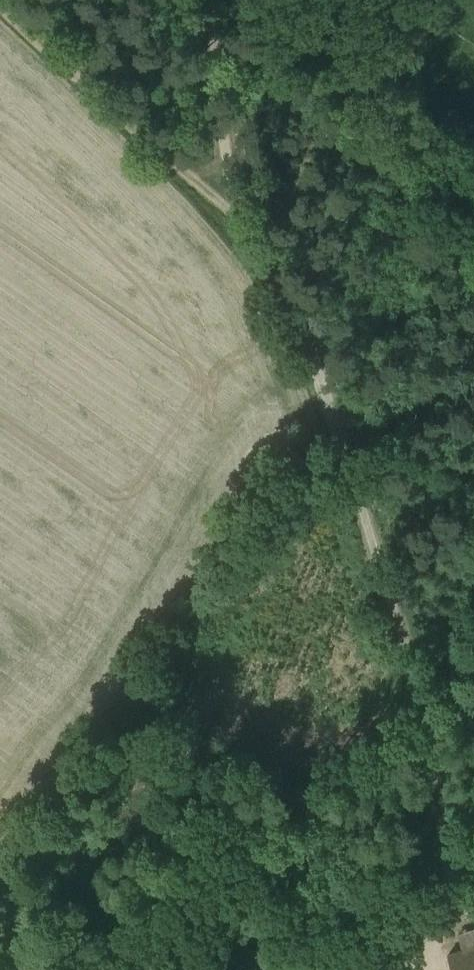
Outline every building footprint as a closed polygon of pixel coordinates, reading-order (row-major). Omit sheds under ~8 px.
[(447,963),(449,969),(473,969),(473,955),(447,963)] [(304,960),(301,969),(337,969),(304,960)]
